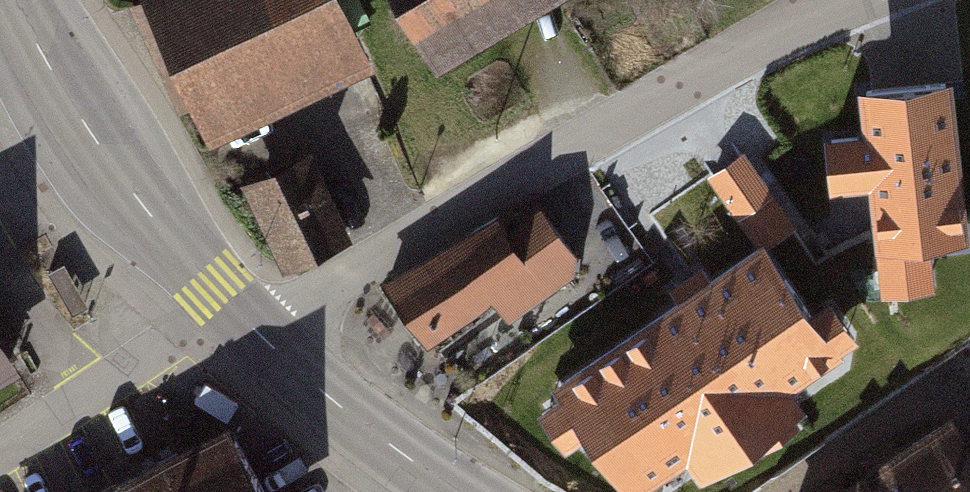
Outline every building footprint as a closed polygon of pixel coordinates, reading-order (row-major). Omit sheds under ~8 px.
[(204,108),(354,37),(336,0),(152,0),(204,108)] [(429,71),(552,0),(388,0),(429,71)] [(881,239),(960,232),(946,83),(867,90),(871,136),(831,140),(834,179),(875,175),(881,239)] [(715,170),(764,240),(791,221),(742,152),(715,170)] [(340,236),(303,157),(249,182),(285,261),(340,236)] [(498,216),(383,284),(427,342),(489,291),(506,318),(569,272),(574,250),(545,212),(511,234),(498,216)] [(764,240),(564,384),(633,479),(685,442),(704,468),(797,400),(780,376),(835,337),(764,240)] [(19,365),(0,334),(0,377),(19,365)] [(831,491),(969,491),(969,448),(944,412),(831,491)] [(218,427),(93,491),(253,491),(218,427)]
